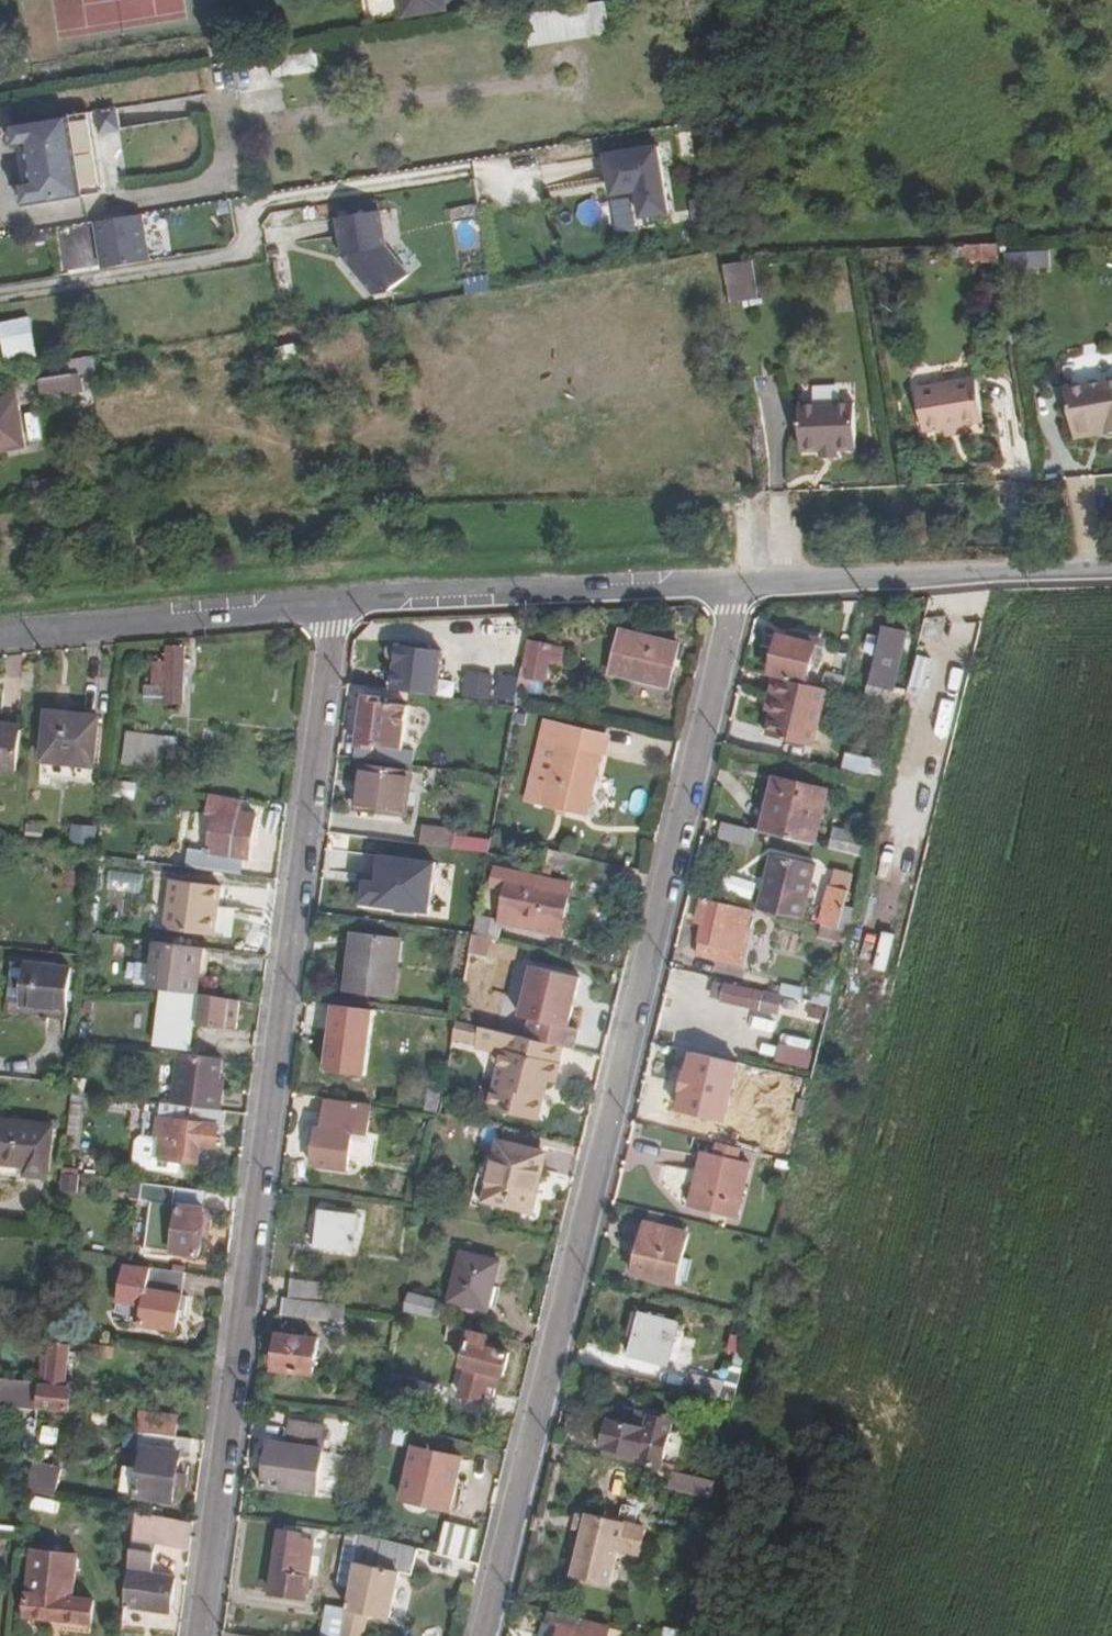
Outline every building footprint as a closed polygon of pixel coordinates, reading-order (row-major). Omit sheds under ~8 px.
[(403,19),(445,12),(443,0),(399,0),(403,19)] [(607,0),(525,13),(530,46),(612,34),(607,0)] [(277,76),(320,72),(318,55),(275,59),(277,76)] [(100,134),(118,131),(115,110),(96,114),(100,134)] [(24,208),(84,198),(73,131),(90,128),(89,115),(11,128),(14,150),(28,147),(34,183),(20,185),(24,208)] [(103,195),(90,128),(73,131),(84,198),(103,195)] [(610,200),(635,195),(639,225),(667,220),(656,146),(603,155),(610,200)] [(703,205),(688,207),(691,228),(706,225),(703,205)] [(380,212),(338,219),(345,258),(376,299),(391,297),(409,278),(385,249),(380,212)] [(95,221),(103,269),(152,261),(145,214),(95,221)] [(966,246),(966,261),(999,261),(1000,246),(966,246)] [(1008,252),(1008,270),(1051,269),(1051,251),(1008,252)] [(733,304),(761,300),(755,261),(727,266),(733,304)] [(3,335),(7,366),(27,363),(22,332),(3,335)] [(80,384),(77,365),(70,366),(72,378),(42,382),(46,401),(76,396),(74,385),(80,384)] [(1103,436),(1111,434),(1111,379),(1060,388),(1069,432),(1101,427),(1103,436)] [(939,430),(960,428),(980,424),(973,381),(912,392),(920,434),(939,430)] [(18,401),(0,404),(0,453),(26,449),(18,401)] [(850,453),(849,407),(794,410),(795,456),(814,455),(832,454),(850,453)] [(1071,441),(1103,436),(1101,427),(1069,432),(1071,441)] [(961,435),(960,428),(939,430),(941,439),(961,435)] [(832,463),(832,454),(814,455),(815,465),(832,463)] [(872,672),(894,677),(905,632),(884,626),(872,672)] [(621,633),(610,673),(669,690),(679,648),(621,633)] [(771,672),(807,681),(811,666),(817,668),(823,648),(780,638),(771,672)] [(525,669),(521,668),(518,689),(525,690),(527,684),(542,687),(547,662),(562,665),(565,650),(531,642),(525,669)] [(394,692),(434,698),(440,653),(436,653),(432,648),(398,646),(391,650),(389,654),(390,661),(397,666),(394,692)] [(168,647),(167,662),(165,703),(183,704),(186,648),(168,647)] [(165,703),(167,662),(156,662),(155,691),(147,690),(146,702),(165,703)] [(826,672),(823,686),(841,691),(845,677),(826,672)] [(777,699),(772,715),(767,737),(813,749),(827,691),(775,678),(771,697),(777,699)] [(382,698),(364,696),(363,700),(357,699),(354,725),(360,726),(355,758),(373,761),(375,749),(402,753),(408,708),(381,704),(382,698)] [(777,699),(771,697),(766,713),(772,715),(777,699)] [(97,720),(47,713),(41,761),(90,768),(97,720)] [(546,804),(587,815),(606,735),(548,721),(544,741),(561,746),(546,804)] [(14,771),(19,727),(0,725),(0,770),(14,771)] [(160,749),(177,752),(180,739),(128,730),(122,763),(157,768),(160,749)] [(843,770),(875,777),(879,760),(847,752),(843,770)] [(365,768),(358,813),(402,819),(409,773),(365,768)] [(136,800),(139,784),(121,780),(117,797),(136,800)] [(776,780),(762,833),(775,837),(812,845),(826,792),(776,780)] [(216,818),(209,870),(250,876),(258,818),(243,816),(244,804),(214,799),(211,817),(216,818)] [(118,817),(101,816),(99,827),(118,828),(118,817)] [(756,832),(723,824),(720,841),(751,848),(756,832)] [(98,846),(99,827),(72,825),(71,844),(98,846)] [(457,850),(459,841),(459,834),(426,828),(423,846),(457,850)] [(866,859),(871,839),(835,830),(830,850),(866,859)] [(489,847),(459,841),(457,850),(487,854),(489,847)] [(365,876),(361,904),(430,913),(435,864),(384,857),(381,878),(365,876)] [(815,869),(772,857),(757,912),(802,923),(815,869)] [(344,862),(337,911),(354,913),(361,865),(344,862)] [(142,892),(143,873),(109,871),(108,890),(142,892)] [(508,891),(501,921),(567,937),(577,889),(496,871),(493,888),(508,891)] [(175,879),(168,929),(216,935),(223,886),(175,879)] [(839,933),(845,911),(848,896),(829,891),(820,928),(839,933)] [(104,892),(96,892),(96,902),(103,902),(104,892)] [(749,912),(701,900),(696,920),(699,924),(706,927),(699,954),(742,966),(754,918),(748,916),(749,912)] [(854,913),(845,911),(839,933),(848,936),(854,913)] [(497,941),(501,921),(476,915),(472,936),(490,940),(497,941)] [(393,997),(401,939),(355,933),(346,991),(393,997)] [(490,940),(472,936),(463,986),(479,989),(490,940)] [(163,987),(162,990),(198,994),(205,949),(169,944),(165,966),(153,964),(149,986),(163,987)] [(529,1018),(524,1039),(559,1047),(572,1050),(577,1029),(567,1027),(579,978),(531,966),(519,1016),(529,1018)] [(22,996),(66,1000),(69,972),(25,967),(22,996)] [(728,985),(723,1002),(761,1012),(765,996),(728,985)] [(198,994),(162,990),(154,1044),(188,1049),(191,1025),(197,1025),(202,994),(198,994)] [(458,1012),(461,994),(454,993),(450,1010),(458,1012)] [(66,1000),(22,996),(21,1009),(64,1013),(66,1000)] [(830,1007),(799,1000),(798,1003),(779,998),(776,1007),(796,1012),(794,1017),(826,1026),(830,1007)] [(328,1009),(326,1024),(356,1029),(358,1013),(328,1009)] [(454,1029),(451,1043),(474,1049),(478,1029),(455,1024),(454,1029)] [(556,1064),(559,1047),(524,1039),(478,1029),(474,1049),(493,1053),(492,1059),(496,1065),(499,1066),(488,1110),(538,1121),(546,1082),(555,1084),(560,1065),(556,1064)] [(775,1061),(809,1070),(816,1042),(782,1033),(775,1061)] [(182,1055),(175,1107),(220,1112),(222,1094),(216,1093),(221,1059),(182,1055)] [(694,1124),(709,1065),(684,1058),(669,1118),(694,1124)] [(376,1105),(327,1098),(323,1128),(319,1128),(314,1165),(352,1172),(357,1134),(371,1136),(376,1105)] [(224,1128),(226,1113),(220,1112),(175,1107),(164,1105),(159,1139),(147,1137),(141,1141),(138,1162),(142,1168),(182,1176),(184,1162),(200,1164),(203,1146),(215,1147),(218,1128),(224,1128)] [(0,1123),(0,1165),(27,1169),(26,1178),(47,1180),(54,1130),(0,1123)] [(542,1154),(497,1144),(483,1201),(531,1214),(537,1191),(532,1190),(542,1154)] [(747,1169),(703,1158),(691,1208),(735,1220),(747,1169)] [(65,1172),(62,1192),(78,1195),(81,1174),(65,1172)] [(137,1203),(140,1184),(127,1183),(125,1200),(137,1203)] [(140,1184),(137,1203),(150,1205),(144,1251),(197,1257),(201,1234),(207,1234),(209,1215),(204,1213),(207,1194),(140,1184)] [(323,1229),(319,1251),(353,1256),(358,1221),(325,1215),(323,1229)] [(675,1285),(688,1236),(647,1224),(633,1275),(675,1285)] [(319,1251),(323,1229),(315,1228),(312,1250),(319,1251)] [(485,1313),(486,1309),(492,1288),(499,1266),(460,1254),(447,1302),(485,1313)] [(70,1258),(53,1256),(51,1268),(68,1270),(70,1258)] [(183,1274),(123,1266),(115,1316),(138,1319),(137,1325),(176,1331),(183,1274)] [(292,1280),(289,1299),(322,1304),(325,1285),(292,1280)] [(499,1290),(492,1288),(486,1309),(493,1310),(499,1290)] [(409,1293),(406,1312),(437,1319),(441,1299),(409,1293)] [(322,1304),(289,1299),(285,1299),(283,1316),(341,1325),(344,1307),(322,1304)] [(679,1325),(644,1316),(634,1358),(668,1367),(679,1325)] [(491,1336),(448,1327),(445,1341),(466,1347),(460,1371),(467,1373),(461,1397),(484,1403),(490,1378),(504,1381),(511,1356),(488,1349),(491,1336)] [(315,1342),(280,1337),(275,1371),(311,1376),(315,1342)] [(111,1348),(83,1343),(82,1354),(109,1358),(111,1348)] [(47,1360),(41,1359),(38,1382),(38,1386),(41,1386),(39,1408),(66,1411),(69,1390),(61,1389),(66,1349),(48,1347),(47,1360)] [(725,1383),(699,1375),(694,1394),(721,1401),(725,1383)] [(616,1407),(602,1456),(629,1463),(661,1471),(672,1421),(616,1407)] [(146,1435),(177,1439),(179,1417),(140,1411),(137,1434),(146,1435)] [(316,1496),(321,1453),(323,1430),(292,1425),(289,1447),(271,1445),(265,1489),(316,1496)] [(714,1446),(719,1447),(722,1442),(722,1436),(719,1434),(714,1434),(711,1437),(711,1442),(714,1446)] [(194,1442),(177,1439),(146,1435),(144,1451),(157,1454),(154,1464),(142,1463),(139,1487),(145,1487),(145,1495),(150,1495),(150,1501),(174,1504),(176,1490),(187,1492),(188,1481),(178,1479),(181,1457),(191,1458),(194,1442)] [(451,1507),(463,1460),(415,1449),(403,1501),(430,1507),(431,1503),(451,1507)] [(669,1491),(713,1499),(716,1481),(672,1473),(669,1491)] [(42,1477),(28,1475),(25,1502),(40,1504),(42,1477)] [(430,1507),(450,1512),(451,1507),(431,1503),(430,1507)] [(588,1514),(625,1524),(627,1517),(590,1506),(588,1514)] [(616,1563),(625,1524),(588,1514),(578,1554),(616,1563)] [(193,1525),(132,1517),(122,1603),(171,1609),(175,1581),(152,1579),(156,1549),(189,1553),(193,1525)] [(439,1554),(471,1562),(479,1530),(447,1522),(439,1554)] [(338,1582),(351,1585),(360,1537),(348,1535),(338,1582)] [(280,1536),(268,1598),(303,1604),(313,1549),(300,1546),(301,1540),(280,1536)] [(360,1537),(351,1585),(346,1613),(341,1635),(361,1635),(366,1614),(389,1619),(400,1574),(413,1575),(419,1551),(360,1537)] [(76,1560),(32,1554),(28,1595),(71,1599),(76,1560)] [(612,1580),(616,1563),(578,1554),(574,1570),(612,1580)] [(346,1613),(327,1609),(322,1635),(341,1635),(346,1613)] [(610,1628),(580,1620),(550,1612),(547,1622),(562,1626),(559,1635),(608,1635),(610,1628)]
